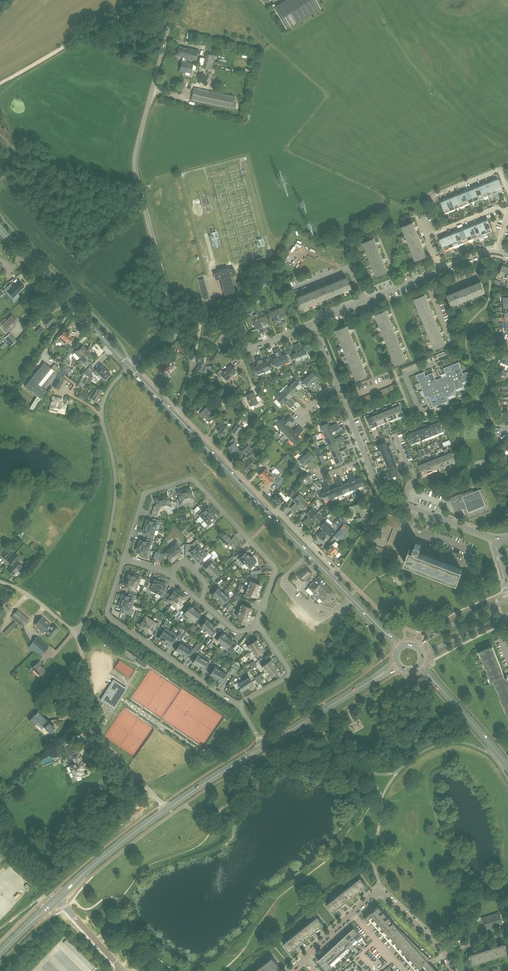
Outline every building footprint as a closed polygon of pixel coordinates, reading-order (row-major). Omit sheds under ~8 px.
[(273,7),(286,28),(320,8),(316,0),(285,0),(273,7)] [(183,57),(182,61),(186,62),(187,59),(196,62),(199,50),(188,47),(188,48),(179,46),(177,55),(183,57)] [(206,54),(204,62),(214,65),(216,56),(206,54)] [(180,70),(188,73),(191,73),(193,64),(186,62),(182,61),(180,70)] [(197,78),(200,82),(205,81),(206,76),(203,73),(198,73),(197,78)] [(192,100),(229,109),(232,96),(194,87),(192,100)] [(496,180),(493,181),(497,191),(503,189),(498,177),(495,178),(496,180)] [(490,180),(488,181),(493,193),(497,191),(493,181),(491,182),(490,180)] [(487,184),(484,185),(488,195),(493,193),(488,181),(486,182),(487,184)] [(481,184),(478,185),(483,197),(488,195),(484,185),(482,186),(481,184)] [(477,188),(474,189),(479,199),(483,197),(478,185),(476,186),(477,188)] [(471,188),(469,189),(474,201),(479,199),(474,189),(472,190),(471,188)] [(468,192),(465,193),(469,203),(474,201),(469,189),(467,190),(468,192)] [(462,192),(460,193),(464,205),(469,203),(465,193),(463,194),(462,192)] [(458,195),(455,196),(460,207),(464,205),(460,193),(457,193),(458,195)] [(452,195),(450,196),(455,208),(460,207),(455,196),(453,197),(452,195)] [(449,199),(446,200),(450,210),(455,208),(450,196),(448,197),(449,199)] [(443,199),(440,200),(445,212),(450,210),(446,200),(444,201),(443,199)] [(492,231),(487,218),(485,219),(485,221),(483,222),(487,232),(492,231)] [(480,221),(477,222),(482,234),(487,232),(483,222),(480,223),(480,221)] [(419,239),(415,227),(413,222),(402,226),(409,243),(419,239)] [(476,225),(473,226),(478,236),(482,234),(477,222),(475,223),(476,225)] [(470,225),(468,226),(473,238),(478,236),(473,226),(471,227),(470,225)] [(466,229),(464,230),(468,240),(473,238),(468,226),(466,227),(466,229)] [(461,229),(458,230),(463,242),(468,240),(464,230),(461,231),(461,229)] [(453,232),(451,233),(450,230),(448,231),(449,234),(454,246),(458,244),(454,234),(453,232)] [(457,233),(454,234),(458,244),(463,242),(458,230),(456,231),(457,233)] [(447,236),(445,237),(449,248),(454,246),(449,234),(447,234),(447,236)] [(444,250),(449,248),(445,237),(442,238),(442,236),(439,237),(444,250)] [(380,255),(376,243),(374,238),(363,242),(369,259),(380,255)] [(426,256),(422,247),(419,239),(409,243),(415,260),(426,256)] [(387,272),(383,262),(380,255),(369,259),(376,276),(387,272)] [(502,265),(499,274),(504,276),(507,267),(505,266),(506,263),(504,262),(503,265),(502,265)] [(234,268),(232,268),(229,269),(228,268),(218,271),(219,272),(214,273),(215,280),(220,279),(225,294),(235,292),(230,276),(236,275),(234,268)] [(346,277),(337,281),(329,284),(334,295),(350,288),(346,277)] [(204,278),(199,280),(204,299),(209,298),(204,278)] [(10,285),(6,289),(16,299),(19,296),(17,293),(24,286),(19,281),(12,287),(10,285)] [(481,281),(464,288),(468,299),(485,292),(481,281)] [(329,284),(317,289),(312,291),(317,302),(334,295),(329,284)] [(447,295),(451,306),(468,299),(464,288),(447,295)] [(312,291),(301,295),(296,297),(300,308),(317,302),(312,291)] [(414,298),(421,315),(432,311),(425,294),(414,298)] [(282,306),(276,308),(278,312),(283,324),(286,323),(283,317),(286,316),(282,306)] [(276,308),(270,311),(274,321),(277,319),(279,326),(283,324),(278,312),(276,308)] [(375,314),(382,331),(393,326),(386,310),(375,314)] [(438,328),(434,315),(432,311),(421,315),(427,332),(438,328)] [(42,322),(49,328),(56,321),(50,314),(42,322)] [(257,314),(247,318),(250,325),(254,324),(256,328),(259,327),(261,334),(264,332),(260,321),(258,317),(257,314)] [(264,314),(258,317),(260,321),(264,332),(267,331),(265,325),(268,323),(264,314)] [(0,322),(0,327),(1,327),(2,326),(6,330),(10,327),(12,329),(15,325),(14,323),(17,320),(12,315),(7,320),(5,317),(0,322)] [(354,342),(349,330),(347,325),(336,329),(343,346),(354,342)] [(44,330),(41,326),(35,331),(39,335),(44,330)] [(399,343),(395,331),(393,326),(382,331),(389,348),(399,343)] [(445,344),(442,335),(438,328),(427,332),(434,349),(445,344)] [(65,344),(67,342),(69,343),(73,338),(70,336),(72,335),(68,331),(67,333),(64,331),(57,340),(59,342),(61,340),(62,341),(62,342),(62,343),(63,344),(64,344),(65,344)] [(17,340),(15,338),(10,333),(5,338),(12,345),(17,340)] [(360,359),(356,347),(354,342),(343,346),(350,363),(360,359)] [(298,343),(296,344),(302,359),(308,357),(309,358),(312,357),(309,350),(306,351),(305,349),(302,350),(298,343)] [(406,360),(401,348),(399,343),(389,348),(395,365),(406,360)] [(293,345),(296,353),(292,354),(293,355),(290,356),(293,364),(296,363),(295,362),(302,359),(296,344),(293,345)] [(66,355),(62,362),(59,360),(58,362),(61,364),(64,365),(68,357),(74,349),(69,346),(66,351),(68,352),(66,355)] [(75,352),(80,357),(87,350),(82,346),(77,350),(75,352)] [(279,347),(276,349),(282,364),(289,361),(286,354),(282,355),(279,347)] [(171,349),(167,353),(174,360),(180,354),(177,351),(175,353),(171,349)] [(273,366),(275,365),(276,367),(282,364),(276,349),(273,350),(275,355),(269,357),(273,366)] [(80,357),(84,362),(91,355),(87,350),(80,357)] [(212,362),(217,364),(222,354),(217,352),(212,362)] [(268,358),(263,360),(260,355),(258,356),(264,371),(270,369),(270,367),(272,366),(268,358)] [(198,361),(197,364),(197,372),(205,372),(211,373),(212,366),(209,366),(208,366),(205,366),(206,362),(205,362),(206,357),(198,356),(198,361)] [(257,374),(264,371),(258,356),(255,357),(258,365),(255,366),(254,364),(250,365),(253,372),(256,371),(257,374)] [(367,376),(364,367),(360,359),(350,363),(356,380),(367,376)] [(168,360),(158,369),(160,371),(160,373),(161,374),(163,374),(165,372),(166,373),(169,371),(167,370),(168,370),(167,369),(169,368),(170,368),(173,365),(168,360)] [(29,408),(35,410),(47,391),(62,369),(54,364),(51,368),(44,362),(25,386),(37,396),(29,408)] [(463,373),(459,362),(443,368),(446,375),(436,380),(433,372),(425,375),(424,372),(416,375),(425,397),(426,397),(429,396),(429,398),(430,400),(431,402),(432,404),(432,405),(433,407),(448,401),(447,397),(456,393),(455,390),(464,386),(462,382),(470,379),(467,372),(463,373)] [(58,374),(63,378),(67,373),(70,375),(73,372),(69,369),(70,368),(66,365),(58,374)] [(105,368),(101,365),(96,370),(93,372),(97,376),(99,373),(99,374),(102,376),(105,379),(106,378),(107,379),(110,375),(110,374),(107,370),(105,368)] [(237,371),(231,365),(223,372),(220,369),(216,373),(220,378),(222,376),(228,382),(231,380),(229,378),(237,371)] [(88,372),(85,371),(76,387),(79,388),(80,386),(83,387),(89,376),(87,375),(88,372)] [(312,372),(307,376),(318,389),(321,386),(315,380),(318,378),(312,372)] [(316,391),(318,389),(307,376),(302,381),(308,387),(310,384),(316,391)] [(58,389),(63,381),(58,377),(52,385),(58,389)] [(296,380),(291,385),(296,390),(302,397),(304,395),(299,389),(302,386),(296,380)] [(291,385),(286,389),(292,395),(294,393),(300,399),(302,397),(296,390),(291,385)] [(96,386),(89,397),(96,401),(97,400),(98,400),(99,398),(98,398),(102,390),(96,386)] [(286,389),(281,394),(292,406),(295,404),(289,398),(292,395),(286,389)] [(262,404),(259,397),(256,398),(254,393),(246,396),(250,405),(255,403),(256,407),(262,404)] [(221,401),(224,403),(227,404),(230,399),(229,399),(231,397),(226,394),(225,397),(224,396),(221,401)] [(290,408),(292,406),(281,394),(276,399),(282,405),(284,402),(290,408)] [(64,413),(66,404),(63,403),(63,402),(62,401),(61,401),(62,399),(53,397),(51,405),(53,405),(53,408),(59,409),(58,411),(64,413)] [(198,410),(200,413),(199,414),(201,416),(202,415),(207,420),(209,422),(212,419),(210,417),(213,414),(211,412),(217,405),(214,402),(208,409),(206,407),(204,409),(202,407),(198,410)] [(396,403),(394,404),(399,416),(404,414),(400,405),(397,406),(396,403)] [(393,408),(390,409),(394,418),(399,416),(394,404),(392,405),(393,408)] [(387,407),(385,408),(390,420),(394,418),(390,409),(388,410),(387,407)] [(384,411),(381,412),(385,422),(390,420),(385,408),(383,408),(384,411)] [(375,415),(372,416),(376,426),(380,424),(375,411),(374,412),(375,415)] [(377,411),(375,411),(380,424),(385,422),(381,412),(378,414),(377,411)] [(368,414),(366,415),(367,418),(371,428),(376,426),(372,416),(369,417),(368,414)] [(275,424),(280,429),(284,425),(292,418),(290,415),(284,421),(281,418),(275,424)] [(218,424),(221,426),(218,431),(224,435),(229,427),(226,425),(228,422),(221,418),(218,424)] [(280,429),(285,434),(288,430),(291,428),(288,425),(294,420),(292,418),(284,425),(280,429)] [(435,419),(434,420),(438,433),(443,431),(439,421),(437,422),(435,419)] [(433,424),(430,425),(434,434),(438,433),(434,420),(432,421),(433,424)] [(328,422),(320,426),(323,432),(338,426),(337,423),(329,426),(328,422)] [(426,423),(424,424),(429,436),(434,434),(430,425),(427,426),(426,423)] [(423,428),(421,429),(424,438),(429,436),(424,424),(422,425),(423,428)] [(236,425),(232,431),(236,434),(240,428),(236,425)] [(285,434),(289,439),(294,434),(301,427),(299,425),(293,431),(291,428),(288,430),(285,434)] [(323,432),(325,438),(333,435),(332,432),(339,429),(338,426),(323,432)] [(297,435),(303,430),(301,427),(294,434),(289,439),(294,444),(300,438),(297,435)] [(417,427),(415,428),(420,440),(424,438),(421,429),(418,430),(417,427)] [(414,431),(411,432),(415,442),(420,440),(415,428),(413,428),(414,431)] [(407,434),(410,444),(415,442),(411,432),(409,434),(407,431),(406,431),(407,434)] [(325,438),(328,445),(343,438),(342,436),(334,439),(333,435),(325,438)] [(228,450),(232,454),(238,448),(235,445),(236,444),(234,442),(236,440),(233,437),(228,442),(231,444),(228,447),(229,448),(228,449),(229,450),(228,450)] [(328,445),(330,451),(338,448),(337,444),(344,441),(343,438),(328,445)] [(377,445),(379,450),(388,446),(385,440),(380,442),(380,444),(377,445)] [(241,451),(238,448),(232,454),(235,457),(235,456),(236,458),(237,456),(238,457),(244,452),(246,455),(252,448),(248,445),(243,451),(242,450),(241,451)] [(390,445),(388,446),(379,450),(381,455),(383,455),(382,455),(392,451),(390,445)] [(249,452),(245,456),(247,459),(252,455),(253,455),(252,454),(256,451),(254,448),(249,452)] [(330,451),(333,457),(348,451),(347,448),(339,451),(338,448),(330,451)] [(448,450),(447,448),(445,449),(451,463),(455,461),(452,452),(449,453),(448,450)] [(445,449),(446,451),(444,452),(445,455),(442,456),(446,465),(451,463),(445,449)] [(301,453),(315,468),(317,466),(311,460),(314,457),(308,451),(303,456),(301,453)] [(342,464),(341,461),(343,460),(342,457),(349,454),(348,451),(333,457),(335,463),(334,464),(335,467),(342,464)] [(394,457),(392,451),(382,455),(383,455),(381,455),(382,457),(383,457),(382,459),(385,460),(394,457)] [(301,453),(296,458),(304,466),(307,464),(313,470),(315,468),(301,453)] [(438,454),(436,455),(441,467),(446,465),(442,456),(440,457),(438,454)] [(436,458),(433,459),(437,469),(441,467),(436,455),(435,455),(436,458)] [(265,457),(260,462),(264,466),(269,461),(265,457)] [(397,463),(394,457),(385,460),(387,466),(387,467),(397,463)] [(429,457),(427,458),(432,471),(437,469),(433,459),(430,460),(429,457)] [(426,462),(424,463),(427,472),(432,471),(427,458),(425,459),(426,462)] [(241,465),(241,466),(246,472),(251,468),(251,467),(254,464),(249,459),(248,459),(241,465)] [(419,465),(422,472),(423,474),(427,472),(424,463),(421,464),(420,461),(418,462),(419,465)] [(388,472),(397,468),(397,469),(399,468),(397,463),(387,467),(387,466),(386,467),(388,472)] [(258,475),(262,479),(269,473),(267,471),(268,470),(265,468),(258,475)] [(404,475),(403,470),(400,472),(400,471),(398,471),(397,469),(397,468),(388,472),(388,479),(390,480),(391,478),(391,477),(395,475),(396,478),(404,475)] [(269,474),(269,473),(262,479),(267,484),(272,479),(277,484),(279,483),(282,478),(278,473),(277,474),(275,472),(273,473),(271,471),(269,474)] [(361,477),(359,478),(355,479),(352,471),(349,473),(356,488),(362,486),(362,487),(365,486),(361,477)] [(350,481),(346,483),(349,491),(356,488),(349,473),(347,474),(350,481)] [(340,476),(337,478),(343,493),(349,491),(346,483),(343,484),(340,476)] [(337,486),(334,488),(337,496),(343,493),(337,478),(334,479),(337,486)] [(327,482),(324,483),(330,498),(337,496),(334,488),(330,489),(327,482)] [(324,501),(330,498),(324,483),(321,484),(325,491),(321,493),(321,491),(317,492),(320,499),(323,497),(324,501)] [(482,488),(480,489),(473,492),(473,490),(465,493),(474,517),(491,510),(482,488)] [(188,489),(184,490),(187,501),(193,499),(192,494),(192,491),(191,492),(190,489),(188,490),(188,489)] [(179,498),(177,499),(179,506),(182,504),(188,502),(187,501),(184,490),(180,491),(180,492),(178,493),(179,495),(179,496),(179,498)] [(278,505),(284,499),(278,492),(272,498),(278,505)] [(455,511),(464,507),(469,519),(474,517),(465,493),(463,494),(463,493),(450,498),(455,511)] [(290,508),(292,510),(301,501),(304,499),(299,494),(293,500),(296,502),(290,508)] [(165,496),(161,497),(165,508),(166,511),(175,508),(172,500),(170,501),(169,499),(168,499),(167,496),(165,497),(165,496)] [(154,506),(151,515),(156,517),(159,510),(165,508),(161,497),(157,499),(158,499),(155,500),(156,503),(156,505),(154,506)] [(303,509),(309,504),(304,499),(301,501),(292,510),(294,512),(300,507),(303,509)] [(352,505),(355,512),(370,506),(369,503),(361,506),(360,502),(352,505)] [(303,522),(305,524),(313,516),(317,512),(312,508),(315,505),(314,503),(305,512),(309,516),(303,522)] [(364,519),(362,516),(365,515),(364,512),(371,509),(370,506),(355,512),(357,518),(355,519),(357,522),(364,519)] [(199,516),(203,520),(213,512),(210,509),(209,510),(208,508),(206,510),(205,510),(203,511),(201,509),(196,514),(199,517),(199,516)] [(207,525),(209,528),(214,524),(212,521),(214,520),(214,519),(216,517),(215,516),(215,515),(213,512),(203,520),(207,525)] [(322,517),(317,512),(313,516),(305,524),(307,526),(313,520),(316,523),(322,517)] [(145,522),(144,526),(156,529),(157,524),(159,524),(161,520),(153,518),(152,521),(149,520),(149,521),(147,520),(146,522),(145,522)] [(316,535),(319,537),(327,529),(330,525),(325,521),(323,523),(322,521),(318,525),(322,529),(316,535)] [(335,530),(330,525),(327,529),(319,537),(321,539),(326,533),(329,536),(335,530)] [(346,528),(343,525),(341,528),(334,536),(339,540),(346,532),(344,530),(346,528)] [(156,529),(144,526),(143,529),(143,530),(143,532),(146,533),(145,533),(148,534),(147,537),(154,539),(155,535),(154,535),(156,529)] [(231,539),(229,538),(225,533),(220,538),(222,541),(222,543),(224,544),(225,544),(226,543),(228,546),(230,544),(233,547),(239,542),(234,536),(231,539)] [(140,542),(139,542),(138,546),(148,549),(150,543),(152,544),(153,540),(147,538),(146,541),(143,540),(143,541),(140,540),(140,542)] [(198,546),(199,544),(201,543),(197,539),(191,544),(194,548),(192,550),(193,550),(191,552),(192,554),(191,554),(194,557),(202,550),(198,546)] [(457,582),(459,576),(462,569),(416,551),(416,549),(419,550),(421,544),(417,543),(418,542),(413,540),(412,543),(415,544),(413,548),(414,549),(413,550),(409,548),(404,562),(457,582)] [(174,544),(170,547),(170,548),(177,557),(180,555),(180,554),(181,553),(180,551),(180,550),(179,548),(181,546),(177,541),(174,543),(174,544)] [(331,556),(334,553),(336,555),(339,552),(337,550),(340,547),(337,544),(338,543),(335,541),(331,545),(331,544),(329,547),(330,547),(326,550),(328,552),(328,553),(331,556)] [(138,546),(137,549),(138,549),(137,552),(140,552),(139,553),(142,554),(142,553),(146,554),(148,549),(138,546)] [(1,555),(6,559),(13,552),(8,547),(1,555)] [(164,553),(163,556),(168,557),(169,558),(170,558),(172,560),(173,559),(174,560),(177,557),(170,548),(164,553)] [(202,550),(194,557),(196,560),(197,559),(198,561),(201,559),(201,560),(202,559),(204,561),(211,555),(208,551),(205,552),(203,549),(202,550)] [(240,553),(235,557),(237,560),(239,559),(243,564),(244,562),(250,557),(246,552),(242,555),(240,553)] [(11,566),(7,570),(14,575),(21,566),(16,561),(19,558),(15,554),(8,561),(11,563),(10,564),(10,565),(11,566)] [(250,557),(244,562),(249,568),(257,561),(252,555),(250,557)] [(227,565),(234,558),(232,556),(225,563),(227,565)] [(212,562),(204,568),(209,573),(217,567),(212,562)] [(305,565),(296,574),(304,582),(313,574),(305,565)] [(214,579),(220,573),(221,572),(217,567),(209,573),(214,579)] [(127,577),(126,580),(138,584),(139,584),(142,576),(134,574),(134,576),(132,575),(132,576),(129,575),(128,577),(127,577)] [(333,597),(336,594),(333,592),(326,584),(325,581),(320,576),(308,587),(313,592),(309,596),(313,600),(316,597),(319,598),(322,601),(326,598),(328,601),(331,599),(332,600),(335,598),(333,597)] [(126,580),(125,584),(126,585),(125,587),(128,587),(128,588),(130,589),(129,592),(136,594),(137,590),(136,590),(138,584),(126,580)] [(160,582),(157,580),(156,581),(154,580),(153,583),(153,582),(152,584),(149,582),(147,587),(146,591),(149,593),(151,590),(156,592),(160,582)] [(250,580),(248,587),(259,591),(261,585),(250,580)] [(163,584),(164,583),(160,582),(156,592),(156,593),(161,595),(161,596),(163,597),(167,593),(164,590),(165,588),(164,588),(165,585),(163,584)] [(218,587),(211,595),(217,600),(223,592),(218,587)] [(257,597),(259,591),(248,587),(244,596),(251,598),(252,595),(257,597)] [(223,592),(217,600),(222,604),(224,602),(226,603),(231,598),(229,596),(230,595),(224,590),(223,592)] [(171,605),(180,595),(176,592),(176,593),(174,591),(172,593),(170,595),(168,593),(163,599),(167,603),(169,600),(172,603),(171,605)] [(120,601),(130,604),(133,605),(136,595),(129,593),(128,596),(126,595),(125,596),(123,595),(122,597),(121,597),(120,601)] [(183,597),(180,595),(171,605),(179,611),(184,605),(181,603),(182,602),(182,601),(184,599),(182,598),(183,597)] [(122,608),(124,609),(123,613),(132,616),(133,611),(132,610),(134,605),(133,605),(130,604),(120,601),(119,604),(120,604),(119,606),(122,607),(122,608)] [(241,604),(239,610),(250,614),(252,608),(241,604)] [(184,613),(189,617),(196,609),(191,605),(185,612),(184,613)] [(19,624),(20,624),(20,625),(22,622),(25,625),(29,620),(17,609),(13,614),(11,617),(15,621),(3,632),(7,636),(19,624)] [(195,620),(201,613),(196,609),(189,617),(194,621),(195,620)] [(248,620),(250,614),(239,610),(237,616),(248,620)] [(144,629),(151,619),(146,616),(147,615),(144,613),(140,618),(142,620),(141,622),(141,623),(140,625),(142,626),(141,627),(144,629)] [(34,625),(44,633),(51,625),(50,625),(50,624),(42,616),(34,625)] [(151,619),(144,629),(148,631),(150,632),(152,630),(154,628),(156,629),(160,624),(157,622),(156,622),(151,619)] [(201,626),(205,630),(212,623),(207,619),(201,625),(201,626)] [(211,634),(217,627),(212,623),(205,630),(210,634),(211,634)] [(52,626),(51,625),(44,633),(51,639),(59,629),(54,624),(52,626)] [(158,638),(163,642),(171,631),(165,627),(158,638)] [(169,645),(177,634),(171,630),(171,631),(163,642),(169,645)] [(217,640),(221,644),(228,636),(223,632),(217,639),(217,640)] [(37,636),(32,641),(44,652),(48,647),(37,636)] [(227,647),(233,640),(228,636),(221,644),(226,648),(227,647)] [(247,645),(251,651),(261,644),(257,639),(247,645)] [(334,642),(329,639),(325,644),(330,648),(334,642)] [(175,650),(180,654),(187,644),(182,641),(175,650)] [(180,654),(186,657),(193,648),(187,644),(180,654)] [(264,649),(261,644),(251,651),(255,656),(264,649)] [(480,651),(493,682),(494,682),(507,717),(507,676),(504,677),(491,646),(480,651)] [(197,655),(192,662),(198,666),(203,658),(205,656),(199,652),(198,654),(197,655)] [(203,658),(198,666),(203,670),(208,662),(209,661),(210,660),(205,656),(203,658)] [(147,664),(145,663),(138,658),(136,662),(144,668),(147,664)] [(261,666),(265,671),(275,665),(271,659),(261,666)] [(40,675),(45,670),(40,664),(41,663),(39,661),(32,667),(40,675)] [(279,670),(275,665),(265,671),(269,677),(279,670)] [(215,667),(210,674),(215,678),(221,670),(215,666),(215,667)] [(221,670),(215,678),(220,682),(225,674),(226,673),(221,670)] [(248,674),(242,677),(243,679),(248,688),(254,685),(249,677),(248,674)] [(124,686),(113,679),(100,699),(112,706),(124,686)] [(238,682),(234,684),(237,688),(240,687),(242,691),(248,688),(243,679),(238,682)] [(220,688),(225,692),(230,687),(225,682),(220,688)] [(30,718),(29,720),(34,725),(38,729),(46,737),(55,727),(49,721),(43,715),(38,710),(30,718)] [(72,742),(65,745),(70,756),(70,757),(72,756),(74,762),(70,764),(69,765),(69,766),(71,771),(72,772),(73,776),(74,777),(75,779),(77,778),(81,777),(82,776),(81,774),(85,773),(83,769),(85,768),(81,759),(78,752),(77,753),(72,742)] [(367,885),(360,877),(343,891),(349,899),(367,885)] [(332,912),(349,899),(343,891),(326,904),(332,912)] [(372,916),(375,919),(384,911),(379,905),(365,918),(367,920),(372,916)] [(389,916),(384,911),(375,919),(380,925),(389,916)] [(488,915),(484,916),(474,920),(478,933),(504,925),(500,911),(488,915)] [(317,916),(300,930),(307,938),(324,924),(317,916)] [(394,922),(389,916),(380,925),(385,930),(394,922)] [(399,927),(394,922),(385,930),(390,935),(399,927)] [(403,932),(399,927),(390,935),(394,941),(403,932)] [(362,937),(354,928),(350,932),(358,941),(362,937)] [(289,951),(307,938),(300,930),(283,943),(289,951)] [(350,932),(345,936),(352,943),(356,939),(358,941),(350,932)] [(394,941),(399,946),(409,937),(403,932),(394,941)] [(345,936),(341,940),(348,948),(347,947),(352,943),(345,936)] [(414,943),(409,937),(399,946),(404,951),(414,943)] [(341,940),(336,944),(344,952),(348,948),(341,940)] [(419,948),(414,943),(404,951),(409,956),(419,948)] [(507,953),(504,943),(498,945),(496,945),(497,946),(495,946),(494,946),(493,946),(493,947),(487,949),(490,958),(507,953)] [(336,944),(332,948),(339,956),(344,952),(336,944)] [(332,948),(327,952),(335,960),(339,956),(332,948)] [(424,953),(419,948),(409,956),(414,962),(424,953)] [(470,954),(473,964),(490,958),(487,949),(481,951),(480,950),(479,950),(479,951),(477,952),(477,951),(476,951),(476,952),(470,954)] [(327,952),(323,956),(330,964),(335,960),(327,952)] [(424,953),(414,962),(420,968),(423,965),(427,969),(425,970),(437,970),(428,961),(430,959),(424,953)] [(378,968),(381,966),(373,954),(369,956),(378,968)] [(381,954),(377,958),(384,965),(387,961),(381,954)] [(326,969),(330,964),(323,956),(318,960),(326,969)] [(255,970),(256,970),(271,970),(279,965),(273,957),(255,970)] [(332,965),(335,967),(343,960),(341,957),(332,965)]
